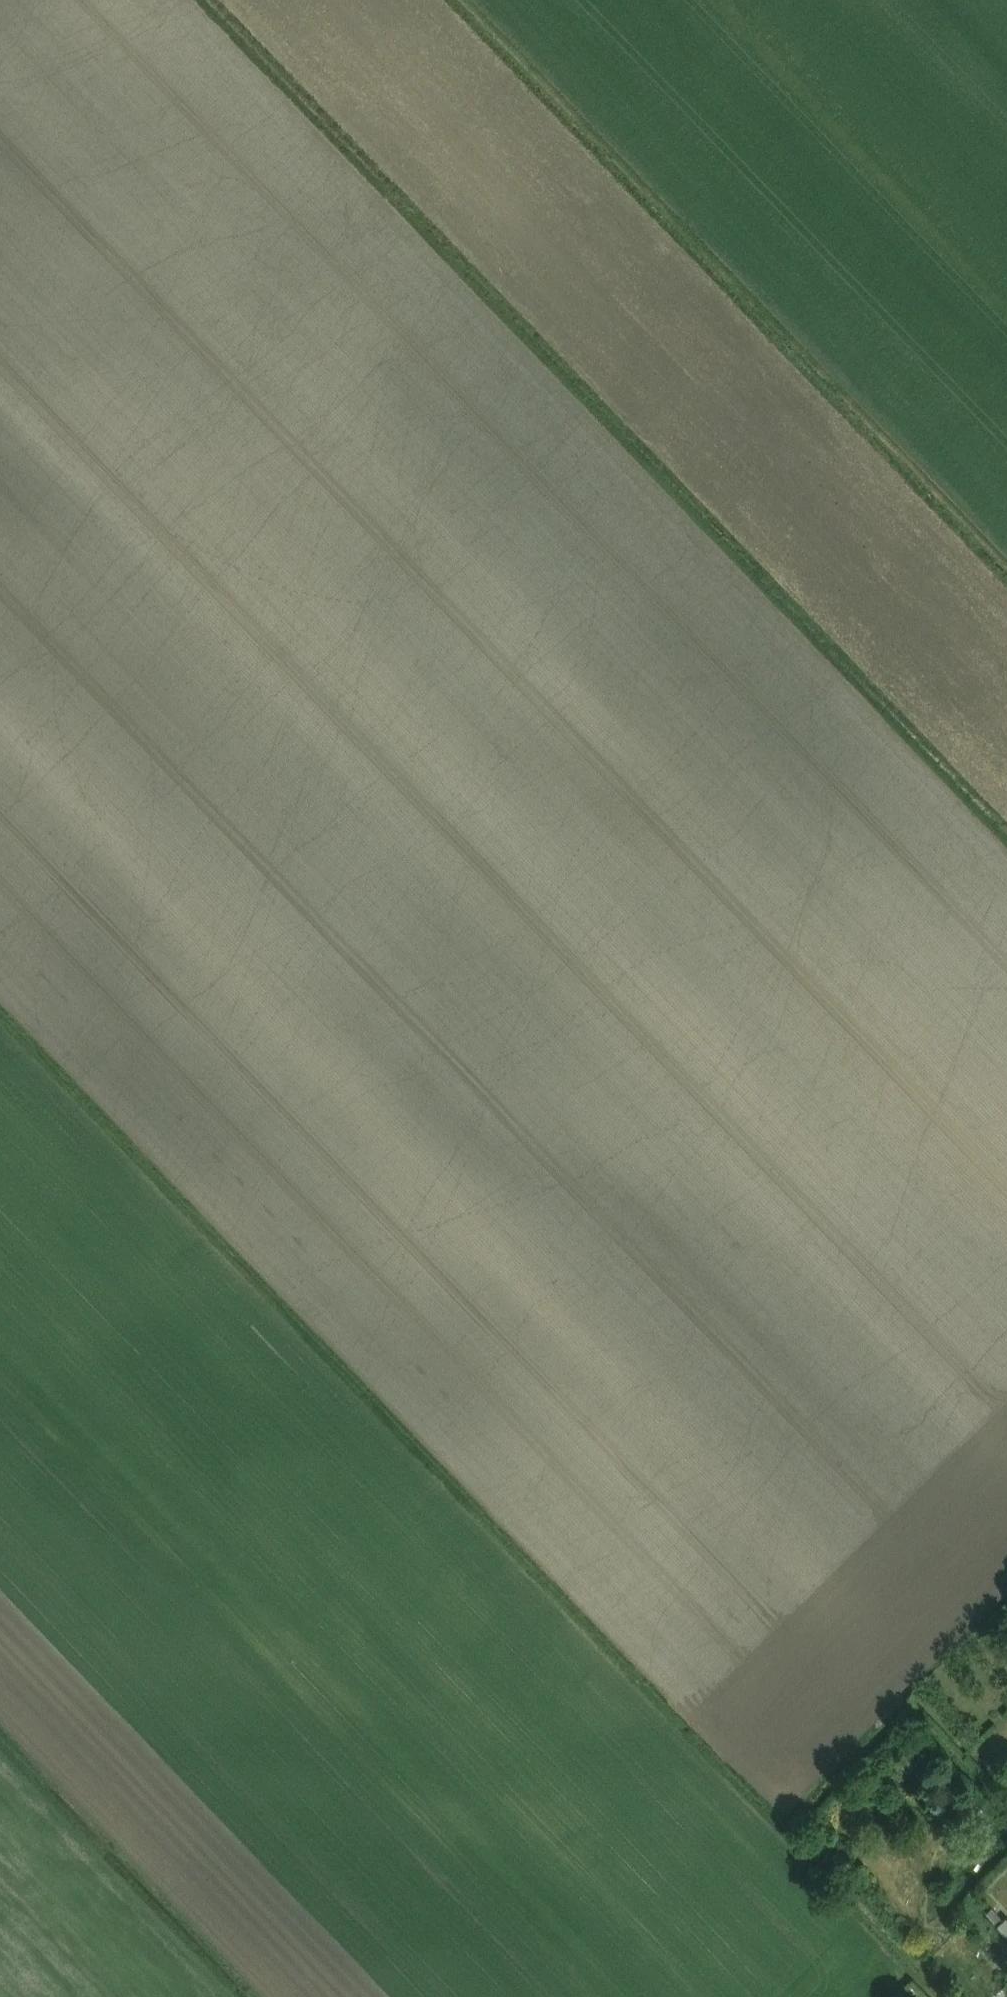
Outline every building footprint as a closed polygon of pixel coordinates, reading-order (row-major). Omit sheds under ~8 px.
[(997,1926),(1006,1936),(1006,1917),(997,1926)]
